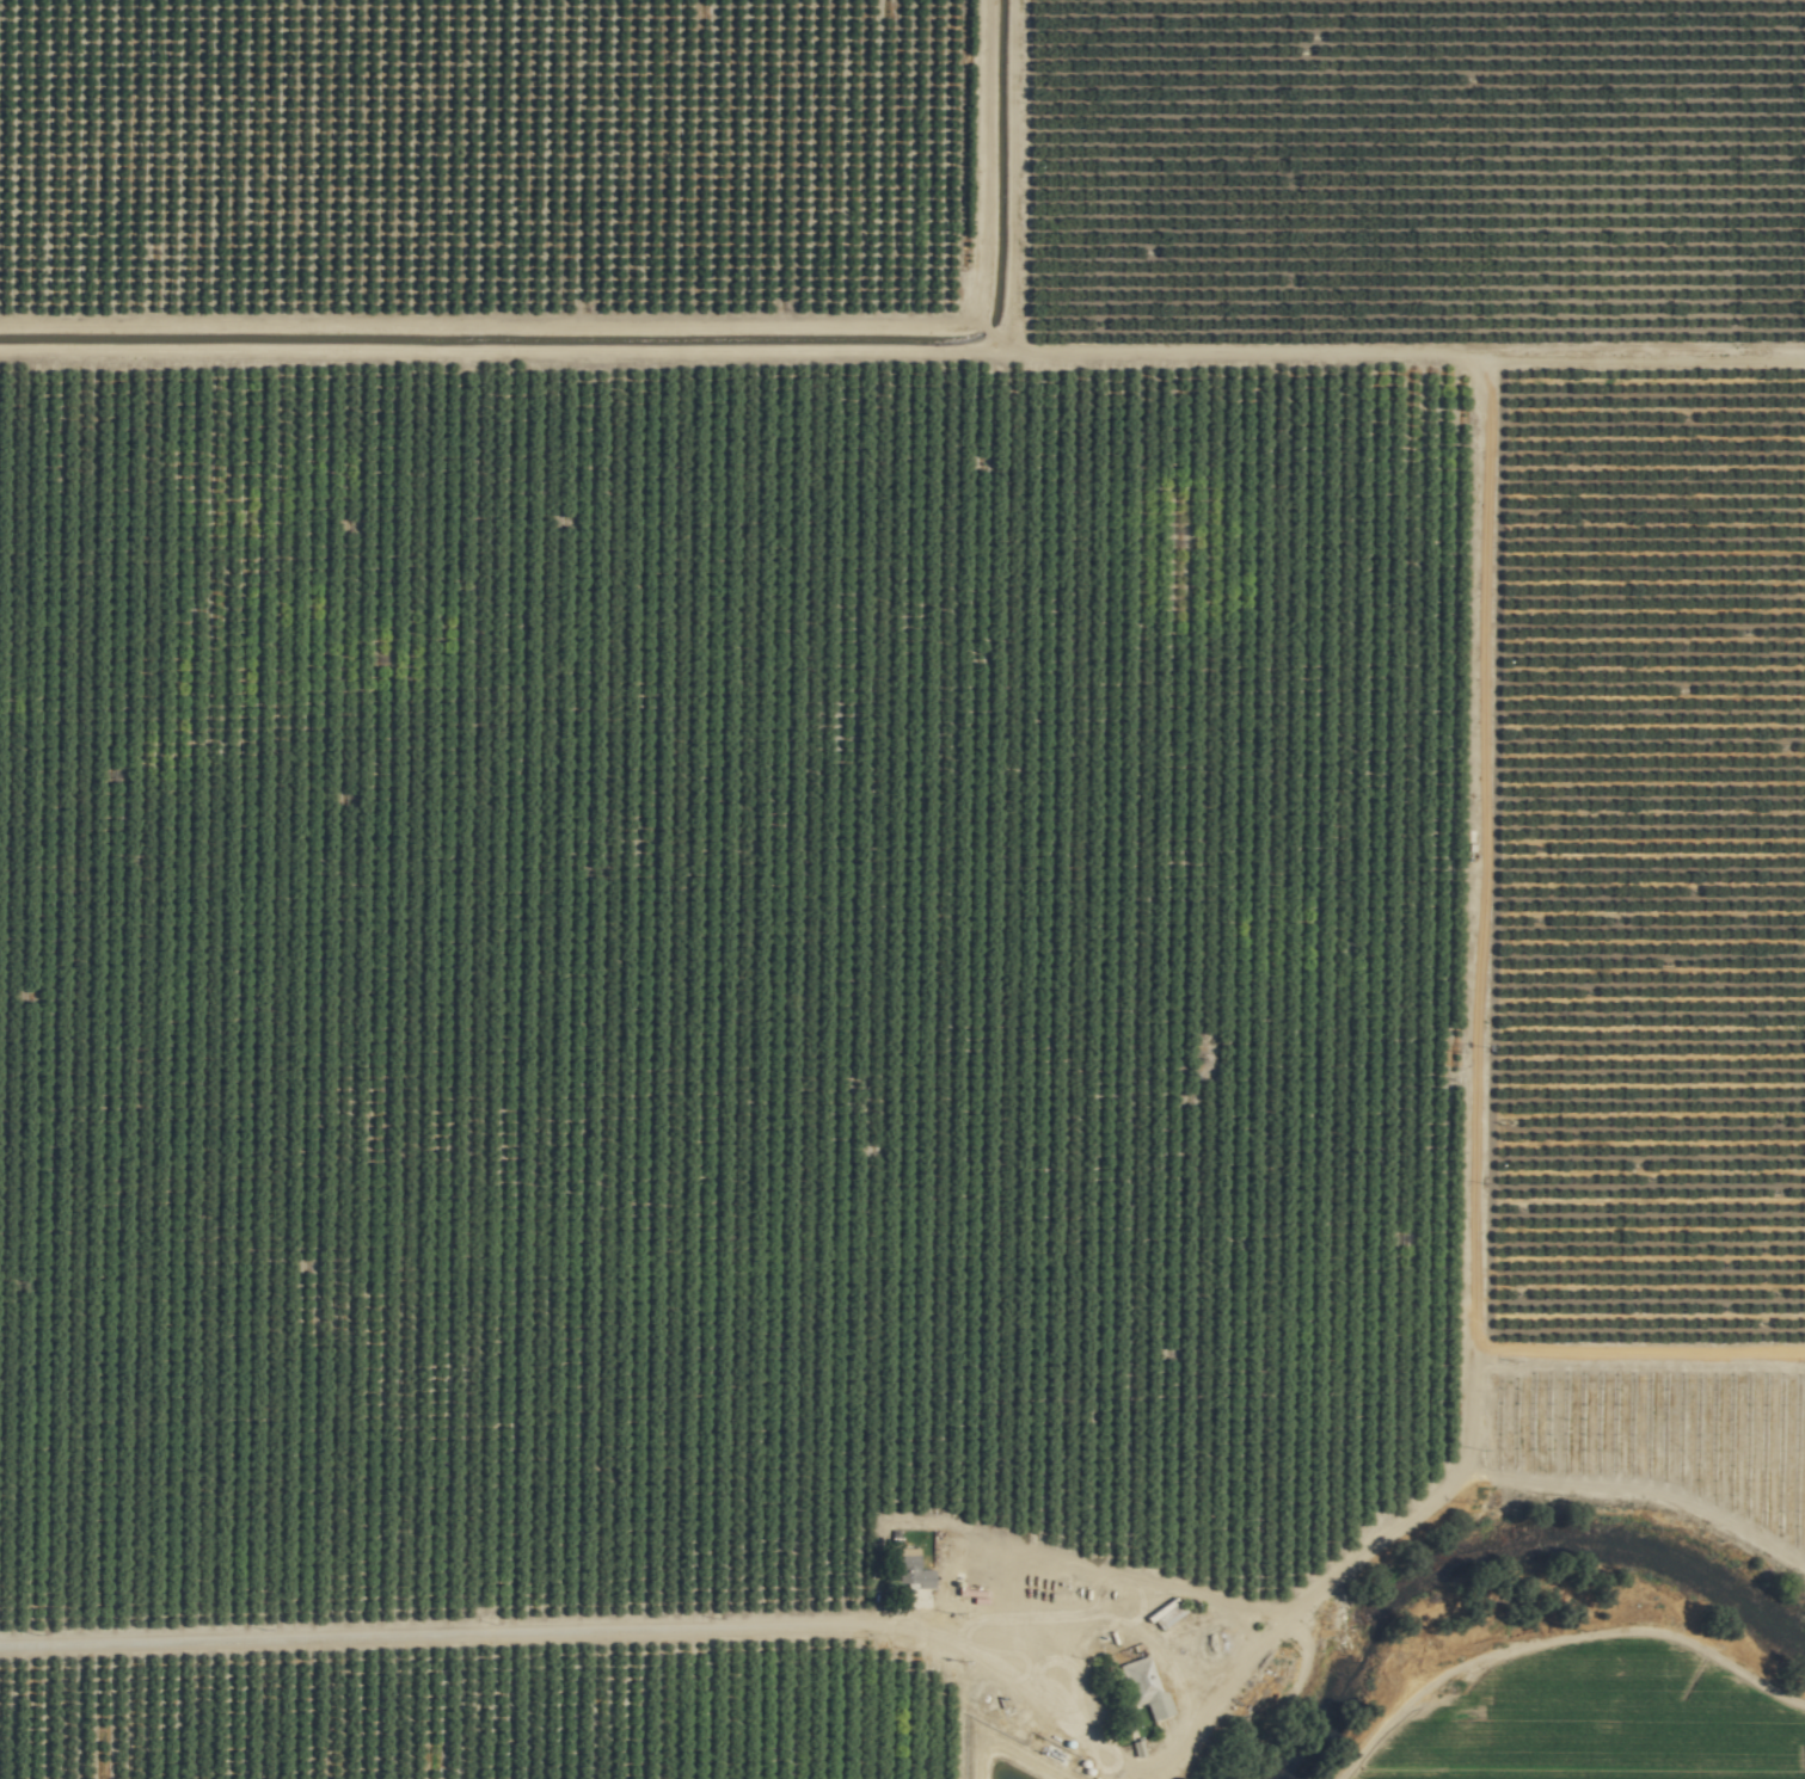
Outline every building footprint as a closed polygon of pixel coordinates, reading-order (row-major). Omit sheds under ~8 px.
[(1174,1714),(1166,1690),(1160,1692),(1148,1655),(1120,1664),(1134,1708),(1146,1704),(1152,1721),(1174,1714)]
